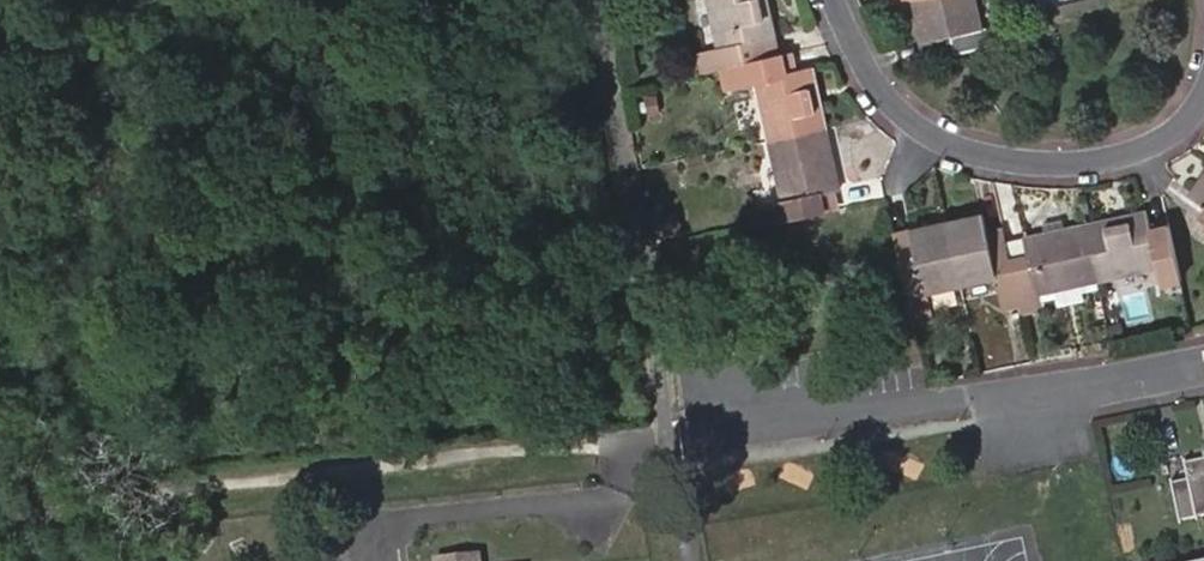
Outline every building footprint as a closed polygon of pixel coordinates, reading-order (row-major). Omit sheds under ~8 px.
[(769,0),(709,0),(719,50),(723,65),(761,57),(758,40),(776,37),(769,0)] [(978,0),(913,0),(921,38),(948,32),(953,50),(995,41),(991,24),(983,26),(978,0)] [(761,57),(779,53),(776,37),(758,40),(761,57)] [(704,69),(723,65),(719,50),(700,54),(704,69)] [(795,68),(791,50),(779,53),(761,57),(723,65),(728,89),(758,82),(769,138),(825,126),(813,64),(795,68)] [(840,188),(825,126),(769,138),(782,201),(758,206),(762,223),(827,208),(824,192),(837,189),(840,188)] [(1194,191),(1203,199),(1203,174),(1194,191)] [(827,208),(840,204),(837,189),(824,192),(827,208)] [(1005,238),(1002,225),(987,228),(983,210),(946,218),(960,281),(996,273),(1004,307),(1020,304),(1010,262),(1005,238)] [(1175,260),(1167,223),(1149,226),(1145,210),(1086,221),(1086,224),(1095,267),(1097,275),(1175,260)] [(680,212),(661,217),(665,237),(684,233),(680,212)] [(1048,228),(1005,238),(1010,262),(1020,304),(1020,309),(1040,305),(1038,298),(1058,295),(1059,302),(1084,297),(1082,289),(1100,287),(1097,275),(1095,267),(1086,224),(1086,221),(1064,225),(1063,216),(1046,219),(1048,228)] [(946,218),(910,226),(917,260),(901,264),(911,303),(925,300),(923,289),(960,281),(946,218)] [(910,226),(893,229),(901,264),(917,260),(910,226)] [(1176,481),(1183,518),(1203,513),(1203,460),(1189,462),(1191,478),(1176,481)]
